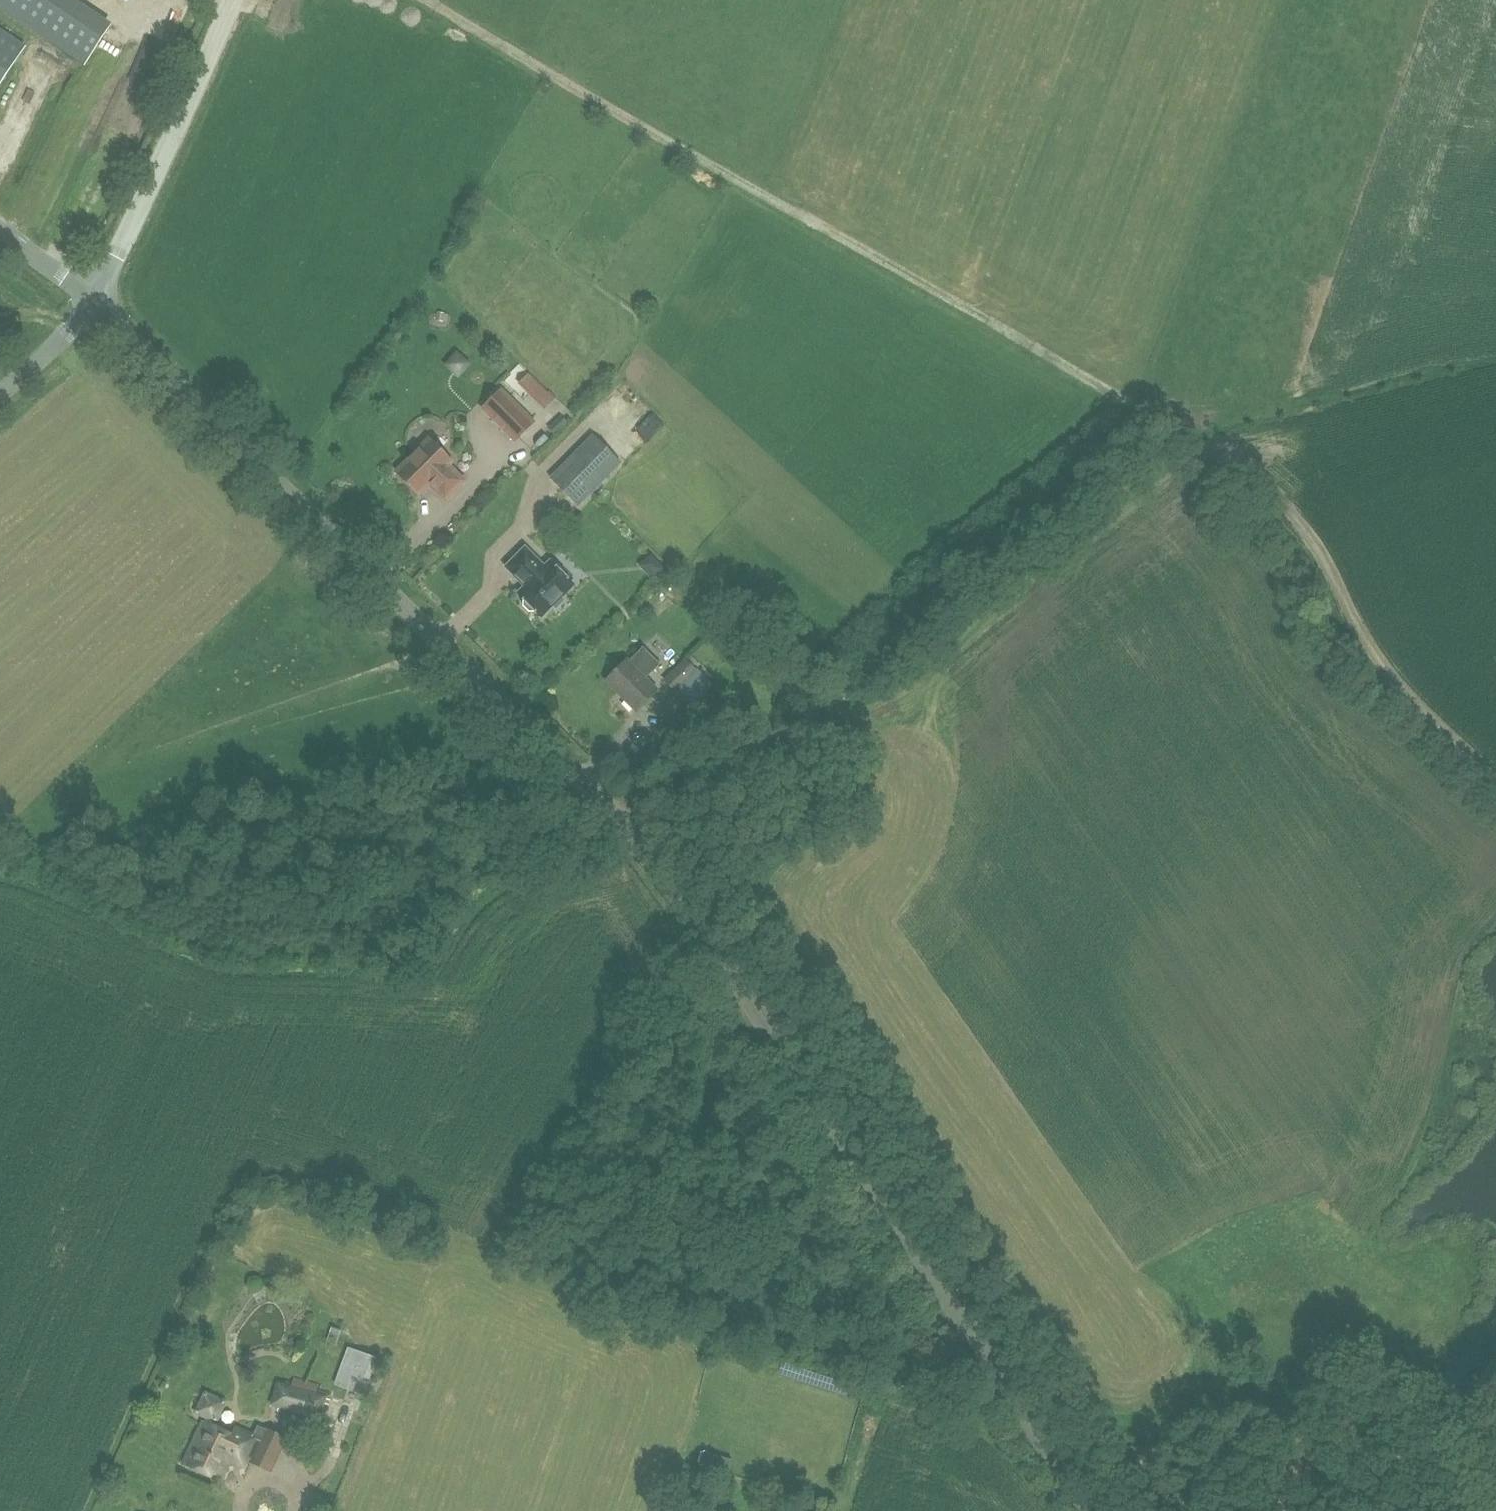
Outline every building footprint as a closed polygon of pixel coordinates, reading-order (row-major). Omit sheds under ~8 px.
[(109,26),(70,0),(0,0),(0,7),(85,63),(109,26)] [(25,47),(0,31),(0,84),(25,47)] [(532,397),(543,386),(542,386),(528,373),(518,383),(532,397)] [(516,441),(534,422),(501,390),(483,408),(516,441)] [(579,506),(621,463),(593,435),(551,478),(579,506)] [(446,500),(465,481),(449,465),(452,462),(429,439),(397,472),(420,495),(430,484),(446,500)] [(545,567),(526,548),(507,567),(526,586),(519,594),(526,600),(524,602),(524,606),(530,612),(534,612),(536,610),(542,617),(553,606),(556,609),(566,600),(562,597),(574,585),(550,562),(545,567)] [(643,561),(656,575),(664,567),(651,553),(643,561)] [(675,691),(696,670),(684,658),(663,680),(675,691)] [(635,710),(656,690),(627,659),(605,680),(635,710)] [(341,1332),(331,1328),(326,1342),(336,1346),(339,1338),(341,1332)] [(364,1388),(374,1359),(348,1349),(338,1379),(364,1388)] [(309,1417),(316,1390),(278,1379),(271,1406),(309,1417)] [(325,1421),(333,1395),(319,1391),(311,1417),(325,1421)] [(284,1439),(266,1430),(267,1429),(257,1424),(252,1435),(240,1429),(237,1436),(203,1421),(184,1463),(221,1481),(232,1456),(245,1462),(247,1459),(270,1470),(284,1439)]
